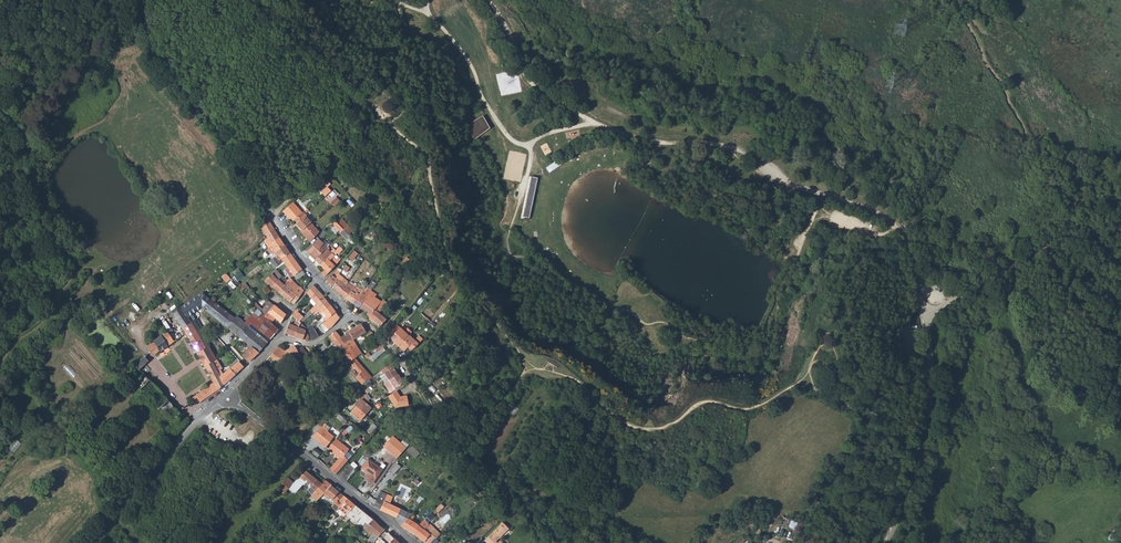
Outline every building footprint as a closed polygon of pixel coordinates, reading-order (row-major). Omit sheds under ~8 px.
[(491,128),(483,115),(468,125),(476,138),(491,128)] [(530,176),(524,212),(530,214),(537,178),(530,176)] [(321,196),(324,198),(330,192),(326,188),(324,187),(318,192),(321,196)] [(335,198),(329,204),(331,206),(333,208),(339,202),(336,199),(335,198)] [(349,200),(345,203),(350,209),(354,205),(349,200)] [(292,222),(301,214),(292,204),(282,214),(288,220),(289,218),(292,222)] [(300,234),(309,244),(319,233),(310,224),(311,223),(302,213),(301,214),(292,222),(301,233),(300,234)] [(343,229),(343,230),(349,236),(352,231),(342,220),(338,223),(343,229)] [(284,245),(274,228),(269,222),(261,228),(266,236),(270,243),(268,244),(266,245),(268,248),(267,249),(271,254),(273,253),(284,245)] [(334,225),(341,232),(343,230),(336,222),(334,225)] [(347,239),(353,245),(355,242),(349,236),(347,239)] [(315,260),(326,248),(327,247),(321,242),(320,241),(317,238),(313,244),(306,251),(309,255),(310,255),(315,260)] [(273,253),(275,256),(279,261),(289,253),(284,245),(273,253)] [(332,254),(326,248),(315,260),(321,266),(332,254)] [(337,253),(335,251),(332,254),(321,266),(325,270),(321,273),(324,276),(329,273),(335,266),(341,260),(341,259),(338,257),(336,260),(333,257),(337,253)] [(358,254),(355,251),(349,257),(352,260),(358,254)] [(283,261),(293,275),(294,276),(295,275),(302,269),(289,253),(279,261),(275,256),(269,261),(275,267),(283,261)] [(347,272),(351,267),(346,264),(343,269),(347,272)] [(342,270),(339,267),(332,274),(335,277),(342,270)] [(276,269),(271,274),(285,285),(288,282),(286,280),(276,269)] [(305,274),(302,269),(295,275),(298,279),(305,274)] [(241,270),(234,276),(238,281),(245,275),(241,270)] [(265,280),(279,292),(279,293),(285,285),(271,274),(268,277),(265,280)] [(329,282),(333,287),(338,282),(332,275),(325,282),(327,284),(329,282)] [(285,285),(279,293),(290,302),(294,304),(303,290),(301,289),(297,285),(292,280),(290,278),(286,280),(288,282),(285,285)] [(344,288),(338,282),(333,287),(339,293),(344,288)] [(245,283),(239,288),(242,291),(248,286),(245,283)] [(352,287),(347,284),(346,285),(344,288),(339,293),(346,298),(355,286),(356,285),(354,284),(352,287)] [(313,285),(307,293),(311,299),(310,300),(310,302),(313,306),(316,304),(323,297),(313,285)] [(362,291),(355,286),(346,298),(353,303),(362,291)] [(364,292),(362,291),(353,303),(359,308),(360,306),(371,291),(367,288),(364,292)] [(360,306),(370,314),(381,301),(382,300),(382,299),(382,298),(381,298),(379,298),(378,300),(375,297),(377,295),(371,291),(360,306)] [(210,300),(202,293),(182,307),(191,324),(195,321),(192,316),(202,307),(203,308),(206,304),(210,300)] [(318,307),(323,311),(330,305),(323,297),(316,304),(313,306),(302,317),(298,321),(300,322),(302,324),(312,314),(316,309),(318,307)] [(206,310),(240,338),(248,327),(244,323),(235,316),(234,318),(216,303),(215,303),(214,303),(210,300),(206,304),(203,308),(206,310)] [(379,313),(386,305),(381,301),(370,314),(368,316),(380,326),(386,319),(379,313)] [(261,312),(265,316),(269,311),(273,306),(273,305),(269,302),(261,312)] [(275,318),(281,322),(286,315),(274,305),(273,305),(273,306),(269,311),(265,316),(271,323),(275,318)] [(324,323),(329,329),(334,325),(340,316),(330,305),(323,311),(329,317),(327,319),(327,320),(324,323)] [(182,328),(185,334),(193,328),(191,324),(182,307),(175,312),(173,313),(182,328)] [(248,327),(240,338),(251,347),(259,353),(259,352),(278,330),(271,323),(265,316),(261,312),(257,308),(254,312),(251,309),(247,315),(249,317),(244,323),(248,327)] [(296,310),(295,310),(292,315),(297,319),(298,321),(302,317),(297,312),(298,310),(297,309),(296,310)] [(195,321),(191,324),(193,328),(204,348),(208,346),(209,345),(199,327),(201,326),(204,323),(199,318),(195,321)] [(293,325),(289,323),(285,333),(294,337),(298,327),(300,322),(298,321),(295,326),(293,325)] [(315,338),(320,334),(311,324),(306,328),(315,338)] [(365,331),(361,324),(341,337),(345,343),(352,339),(365,331)] [(304,329),(298,327),(294,337),(308,341),(309,336),(308,335),(309,333),(305,332),(306,329),(304,329)] [(192,398),(196,403),(200,401),(201,402),(217,390),(218,390),(223,385),(210,363),(216,360),(208,346),(204,348),(193,328),(185,334),(196,352),(195,353),(204,367),(204,366),(214,383),(192,398)] [(175,341),(169,331),(148,345),(155,355),(160,352),(175,341)] [(338,348),(345,343),(341,337),(335,331),(329,336),(335,344),(330,347),(333,351),(338,348)] [(410,334),(399,345),(405,351),(409,346),(412,350),(415,347),(419,343),(410,334)] [(352,339),(345,343),(350,350),(356,345),(352,339)] [(338,348),(344,356),(350,350),(345,343),(338,348)] [(356,359),(362,353),(356,345),(350,350),(344,356),(347,360),(348,362),(352,360),(363,372),(366,370),(356,359)] [(379,350),(382,354),(387,349),(384,345),(379,350)] [(284,351),(278,346),(270,356),(279,362),(286,368),(291,362),(289,361),(295,356),(302,362),(305,359),(303,358),(297,351),(294,346),(284,351)] [(242,356),(248,362),(259,353),(251,347),(242,356)] [(301,347),(297,351),(303,358),(307,353),(301,347)] [(216,360),(210,363),(223,385),(244,366),(239,361),(223,375),(220,370),(221,369),(216,360)] [(359,374),(355,377),(362,384),(369,379),(363,372),(352,360),(348,362),(359,374)] [(397,374),(391,363),(379,372),(381,375),(383,374),(385,372),(389,379),(395,388),(404,383),(398,374),(397,374)] [(372,378),(366,370),(363,372),(369,379),(369,380),(372,378)] [(393,390),(395,388),(389,379),(387,380),(387,381),(393,390)] [(397,391),(387,397),(395,409),(408,406),(406,396),(400,397),(397,391)] [(366,396),(363,400),(372,409),(374,407),(369,402),(366,396)] [(372,409),(363,400),(357,406),(357,407),(351,414),(360,422),(366,416),(372,409)] [(339,416),(343,419),(349,424),(351,422),(345,417),(341,413),(339,416)] [(373,422),(368,431),(372,433),(377,425),(373,422)] [(322,428),(320,427),(312,438),(325,448),(333,438),(326,432),(329,429),(324,425),(322,428)] [(384,447),(397,458),(405,448),(392,437),(384,447)] [(335,440),(327,450),(337,458),(328,469),(334,474),(346,459),(343,457),(348,450),(335,440)] [(420,454),(412,446),(407,450),(415,458),(420,454)] [(321,453),(315,448),(311,453),(318,459),(319,457),(318,456),(321,453)] [(383,469),(368,459),(361,469),(368,474),(365,478),(371,483),(372,481),(374,482),(383,469)] [(400,467),(396,463),(388,471),(393,475),(400,467)] [(349,464),(339,475),(345,480),(355,469),(349,464)] [(305,482),(316,491),(322,485),(304,471),(299,477),(299,476),(293,483),(287,477),(278,488),(284,494),(289,488),(293,492),(295,492),(303,484),(305,482)] [(316,491),(322,495),(324,493),(331,486),(325,481),(322,485),(316,491)] [(331,486),(324,493),(335,502),(343,496),(331,486)] [(372,498),(369,503),(373,506),(373,507),(396,518),(401,509),(391,505),(391,503),(390,502),(393,497),(380,492),(378,498),(374,496),(373,499),(372,498)] [(307,499),(313,505),(317,500),(311,495),(307,499)] [(355,506),(343,496),(335,502),(330,507),(336,511),(339,509),(346,515),(348,512),(355,506)] [(438,514),(444,507),(441,504),(437,507),(427,518),(431,522),(435,517),(434,516),(437,513),(438,514)] [(346,515),(364,529),(372,520),(355,506),(348,512),(346,515)] [(416,514),(413,512),(411,514),(401,509),(396,518),(401,526),(412,533),(423,522),(414,516),(416,514)] [(373,534),(368,539),(369,541),(370,540),(371,541),(370,542),(371,542),(372,542),(384,530),(372,519),(372,520),(364,529),(370,534),(371,533),(373,534)] [(428,525),(424,521),(423,522),(412,533),(418,538),(428,525)] [(503,522),(484,540),(487,542),(502,542),(499,540),(497,542),(496,541),(509,529),(503,522)] [(429,524),(428,525),(418,538),(425,542),(430,542),(435,538),(439,533),(432,528),(433,527),(429,524)] [(373,542),(399,542),(394,538),(393,539),(384,530),(372,542),(373,542)]
